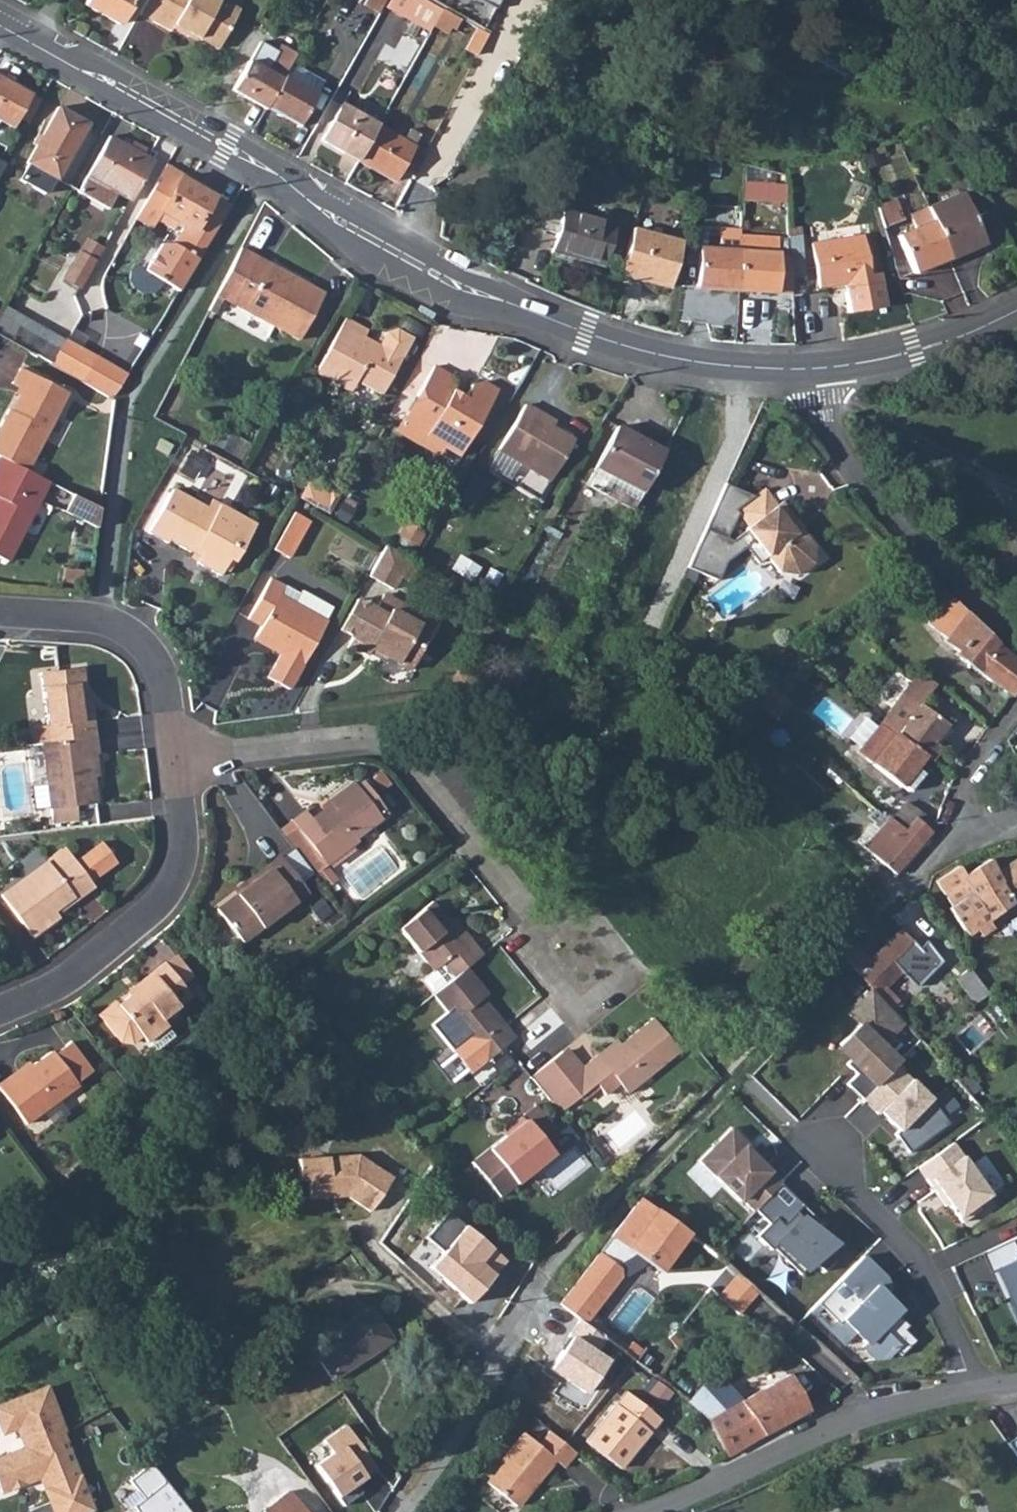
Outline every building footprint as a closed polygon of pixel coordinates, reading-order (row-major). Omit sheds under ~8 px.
[(84,2),(118,22),(129,0),(85,0),(84,2)] [(141,12),(167,26),(169,23),(186,31),(188,28),(218,43),(239,3),(232,0),(148,0),(141,12)] [(362,1),(379,10),(385,0),(362,0),(362,1)] [(388,6),(429,29),(432,23),(441,7),(425,0),(391,0),(388,6)] [(496,11),(502,0),(476,0),(496,11)] [(441,7),(432,23),(446,30),(450,23),(456,26),(462,17),(442,5),(441,7)] [(477,25),(466,46),(478,53),(488,32),(477,25)] [(255,47),(248,60),(265,69),(279,44),(271,40),(264,52),(255,47)] [(248,60),(232,92),(264,109),(282,76),(295,52),(279,44),(265,69),(248,60)] [(282,76),(264,109),(296,126),(315,95),(282,76)] [(12,128),(30,95),(0,78),(0,122),(12,128)] [(320,138),(357,159),(376,123),(339,103),(320,138)] [(87,125),(57,109),(26,162),(29,164),(24,174),(23,179),(48,192),(56,178),(58,178),(87,125)] [(376,123),(357,159),(393,180),(420,134),(409,128),(403,138),(376,123)] [(115,194),(128,200),(151,162),(107,139),(78,192),(106,208),(115,194)] [(788,184),(773,183),(774,172),(747,169),(744,199),(786,203),(788,184)] [(160,170),(141,203),(169,219),(183,227),(206,240),(226,207),(214,201),(214,195),(182,176),(178,179),(160,170)] [(962,190),(929,203),(951,256),(985,242),(962,190)] [(901,199),(880,205),(885,225),(906,220),(901,199)] [(141,203),(131,222),(150,232),(155,225),(163,229),(169,219),(141,203)] [(951,256),(929,203),(911,210),(918,228),(900,235),(914,272),(951,256)] [(566,209),(552,243),(598,259),(609,222),(566,209)] [(486,217),(482,227),(492,232),(497,223),(486,217)] [(695,285),(734,286),(736,246),(737,224),(717,223),(716,246),(698,245),(695,285)] [(633,225),(620,269),(667,282),(679,237),(633,225)] [(145,270),(177,289),(206,240),(183,227),(173,244),(159,243),(143,266),(145,270)] [(860,234),(811,241),(818,287),(868,279),(860,234)] [(86,238),(77,254),(94,262),(104,247),(86,238)] [(736,246),(734,286),(773,286),(774,248),(736,246)] [(802,249),(788,249),(790,275),(804,274),(802,249)] [(241,251),(217,297),(301,340),(326,294),(272,268),(269,271),(259,266),(259,260),(241,251)] [(94,262),(77,254),(62,283),(78,292),(94,262)] [(11,338),(52,361),(62,340),(23,318),(11,338)] [(382,399),(413,342),(397,334),(387,336),(380,350),(364,341),(368,335),(345,322),(315,377),(350,396),(356,385),(382,399)] [(94,354),(78,379),(108,396),(124,372),(103,361),(94,354)] [(422,404),(411,425),(429,434),(421,448),(435,455),(442,452),(461,462),(496,399),(481,391),(469,393),(463,404),(450,397),(453,392),(445,388),(448,381),(430,371),(415,399),(422,404)] [(0,437),(0,455),(7,459),(32,471),(73,397),(29,372),(19,388),(30,395),(21,411),(16,410),(0,437)] [(506,440),(498,457),(548,487),(571,446),(548,433),(550,428),(522,411),(506,440)] [(617,429),(596,470),(644,496),(665,454),(617,429)] [(157,439),(151,449),(163,456),(168,445),(157,439)] [(182,446),(178,469),(200,473),(204,450),(182,446)] [(0,470),(0,474),(44,499),(46,499),(55,485),(32,471),(7,459),(0,470)] [(0,474),(0,494),(2,495),(0,500),(0,554),(9,560),(44,499),(0,474)] [(765,491),(737,511),(749,529),(746,532),(754,543),(749,549),(758,565),(764,564),(768,560),(781,576),(799,580),(817,566),(816,547),(805,532),(799,536),(789,521),(795,515),(784,500),(776,505),(765,491)] [(72,493),(62,511),(95,529),(97,507),(72,493)] [(168,495),(144,537),(162,548),(165,544),(187,557),(189,553),(200,559),(195,569),(216,582),(226,563),(230,564),(251,528),(215,508),(209,518),(168,495)] [(295,517),(273,552),(285,559),(307,524),(295,517)] [(383,550),(366,581),(385,593),(390,591),(395,581),(405,586),(416,568),(383,550)] [(325,622),(276,595),(282,585),(269,578),(248,618),(261,625),(256,635),(285,650),(283,655),(281,654),(268,677),(289,689),(325,622)] [(282,585),(276,595),(325,622),(327,619),(334,606),(300,588),(297,594),(282,585)] [(352,638),(361,622),(367,625),(375,611),(355,600),(338,630),(352,638)] [(367,625),(361,622),(352,638),(348,644),(370,656),(373,652),(416,676),(427,656),(411,646),(420,630),(409,624),(412,618),(381,600),(375,611),(367,625)] [(967,618),(941,641),(954,651),(962,659),(1010,696),(1016,688),(1016,663),(990,641),(967,618)] [(48,702),(51,733),(93,728),(90,710),(85,710),(78,660),(43,664),(48,702)] [(894,710),(882,725),(926,754),(934,758),(942,748),(934,742),(946,726),(917,705),(934,688),(921,678),(915,683),(912,686),(913,687),(905,696),(903,695),(897,704),(891,699),(887,705),(894,710)] [(926,754),(882,725),(861,755),(910,791),(921,776),(914,771),(926,754)] [(51,733),(45,733),(48,754),(52,795),(93,790),(90,747),(96,747),(93,728),(51,733)] [(297,812),(301,817),(333,856),(362,831),(357,826),(370,816),(373,818),(385,806),(381,802),(387,796),(366,772),(360,776),(356,772),(334,791),(336,794),(317,809),(310,802),(297,812)] [(911,801),(895,818),(903,826),(914,814),(932,832),(938,821),(911,801)] [(882,815),(878,811),(871,819),(883,829),(868,847),(878,857),(878,856),(898,873),(932,832),(914,814),(903,826),(895,818),(886,811),(882,815)] [(301,817),(288,829),(320,868),(333,856),(301,817)] [(60,841),(44,852),(51,861),(67,849),(60,841)] [(267,868),(224,901),(249,932),(300,890),(287,874),(300,863),(285,847),(264,863),(267,868)] [(51,861),(44,852),(0,887),(32,927),(53,912),(48,904),(66,890),(69,892),(89,877),(67,849),(51,861)] [(971,935),(979,929),(983,935),(993,929),(989,923),(1016,904),(1016,861),(1000,872),(992,859),(967,876),(961,866),(940,881),(955,906),(952,908),(971,935)] [(395,916),(428,958),(439,950),(451,965),(462,956),(477,944),(465,928),(460,932),(427,891),(395,916)] [(857,946),(846,957),(854,967),(874,989),(891,1009),(900,1001),(887,988),(903,973),(917,988),(944,962),(931,944),(924,950),(903,929),(872,961),(857,946)] [(169,947),(160,954),(176,975),(186,967),(169,947)] [(428,958),(417,967),(430,983),(451,965),(439,950),(428,958)] [(176,975),(160,954),(132,976),(136,979),(114,996),(111,993),(94,1007),(114,1033),(128,1034),(135,1027),(140,1032),(162,1014),(157,1008),(185,986),(176,975)] [(451,965),(430,983),(464,1026),(483,1049),(483,1050),(511,1027),(498,1009),(493,1013),(476,992),(485,985),(462,956),(451,965)] [(971,968),(958,979),(978,1002),(991,993),(971,968)] [(891,1009),(874,989),(850,1014),(860,1024),(841,1044),(854,1057),(847,1064),(858,1075),(848,1085),(863,1100),(897,1066),(900,1063),(883,1046),(905,1024),(891,1009)] [(557,1040),(524,1067),(553,1102),(585,1076),(597,1091),(614,1076),(620,1085),(670,1043),(644,1011),(594,1053),(589,1048),(573,1059),(557,1040)] [(449,1038),(467,1062),(483,1049),(464,1026),(449,1038)] [(0,1076),(0,1078),(28,1112),(76,1074),(52,1043),(16,1070),(13,1066),(0,1076)] [(897,1066),(863,1100),(879,1116),(881,1114),(893,1126),(896,1122),(902,1129),(895,1135),(908,1154),(949,1126),(931,1101),(897,1066)] [(520,1126),(473,1165),(500,1199),(552,1156),(545,1148),(557,1138),(533,1107),(516,1121),(520,1126)] [(731,1129),(699,1161),(740,1201),(742,1200),(754,1211),(755,1210),(780,1184),(782,1182),(770,1170),(768,1172),(758,1162),(762,1159),(731,1129)] [(953,1145),(919,1169),(938,1197),(941,1195),(962,1224),(981,1211),(977,1206),(990,1197),(953,1145)] [(392,1179),(389,1175),(353,1151),(294,1153),(295,1174),(305,1173),(307,1200),(325,1200),(326,1192),(338,1192),(370,1211),(392,1179)] [(780,1184),(755,1210),(769,1224),(757,1236),(772,1250),(777,1244),(790,1257),(786,1260),(801,1275),(814,1261),(825,1272),(844,1252),(820,1228),(816,1232),(797,1213),(803,1206),(780,1184)] [(572,1290),(560,1308),(586,1327),(602,1339),(611,1326),(595,1314),(619,1283),(621,1281),(628,1279),(644,1270),(649,1265),(661,1275),(692,1239),(642,1197),(614,1234),(598,1256),(572,1290)] [(471,1307),(506,1263),(449,1214),(428,1239),(444,1253),(431,1269),(471,1307)] [(862,1257),(816,1304),(838,1325),(841,1321),(865,1345),(862,1348),(874,1361),(886,1358),(894,1351),(900,1357),(914,1342),(903,1331),(907,1327),(879,1299),(889,1290),(884,1279),(862,1257)] [(995,1271),(1016,1320),(1016,1261),(995,1271)] [(742,1311),(760,1290),(738,1272),(720,1294),(742,1311)] [(332,1360),(322,1367),(336,1384),(393,1343),(371,1314),(324,1348),(332,1360)] [(611,1326),(602,1339),(620,1353),(629,1341),(611,1326)] [(679,1331),(668,1340),(677,1350),(678,1352),(687,1339),(679,1331)] [(324,1348),(313,1356),(322,1367),(332,1360),(324,1348)] [(716,1374),(690,1404),(708,1421),(727,1460),(808,1414),(790,1379),(744,1406),(716,1374)] [(48,1388),(14,1402),(18,1412),(12,1414),(27,1450),(0,1461),(0,1483),(5,1494),(34,1482),(33,1478),(45,1473),(51,1490),(48,1491),(56,1511),(97,1511),(98,1511),(65,1432),(48,1388)] [(628,1394),(589,1442),(621,1469),(661,1421),(628,1394)] [(14,1402),(0,1408),(0,1426),(4,1436),(18,1430),(12,1414),(18,1412),(14,1402)] [(306,1453),(339,1501),(378,1473),(346,1427),(306,1453)] [(576,1459),(549,1438),(538,1452),(523,1441),(500,1469),(500,1475),(488,1491),(517,1511),(534,1491),(536,1492),(548,1478),(545,1476),(554,1464),(565,1473),(576,1459)] [(1008,1447),(1016,1460),(1016,1440),(1008,1447)] [(129,1484),(144,1503),(133,1511),(134,1511),(187,1511),(151,1467),(129,1484)] [(291,1493),(267,1511),(306,1511),(291,1493)]
